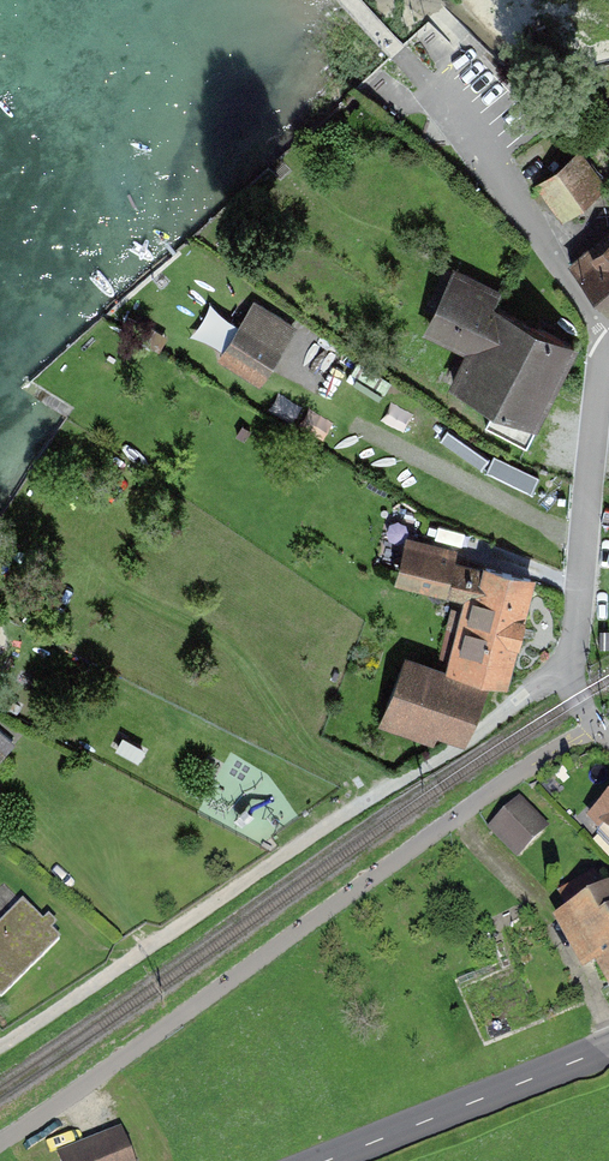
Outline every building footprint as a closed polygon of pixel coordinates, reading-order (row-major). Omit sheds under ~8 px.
[(591,193),(569,164),(547,181),(570,209),(591,193)] [(608,310),(608,232),(570,264),(608,310)] [(555,388),(574,347),(451,286),(430,327),(472,348),(555,388)] [(216,303),(197,329),(220,345),(239,319),(216,303)] [(262,376),(290,327),(254,307),(226,353),(262,376)] [(526,446),(555,388),(472,348),(453,386),(495,406),(485,426),(526,446)] [(410,542),(401,579),(468,595),(479,598),(485,573),(447,564),(450,552),(410,542)] [(486,568),(485,573),(479,598),(468,595),(450,667),(505,680),(530,579),(486,568)] [(480,688),(405,660),(385,711),(455,738),(463,731),(480,688)] [(10,743),(0,734),(0,755),(10,743)] [(142,750),(124,740),(118,750),(136,760),(142,750)] [(544,829),(518,803),(493,828),(518,855),(544,829)] [(597,823),(608,836),(608,811),(597,823)] [(607,895),(595,882),(574,894),(583,911),(571,918),(608,986),(608,898),(607,895)] [(29,909),(23,903),(15,911),(13,909),(0,922),(0,937),(29,909)] [(1,996),(59,940),(29,909),(0,937),(0,995),(1,996)] [(64,1157),(66,1160),(130,1160),(120,1136),(64,1157)]
